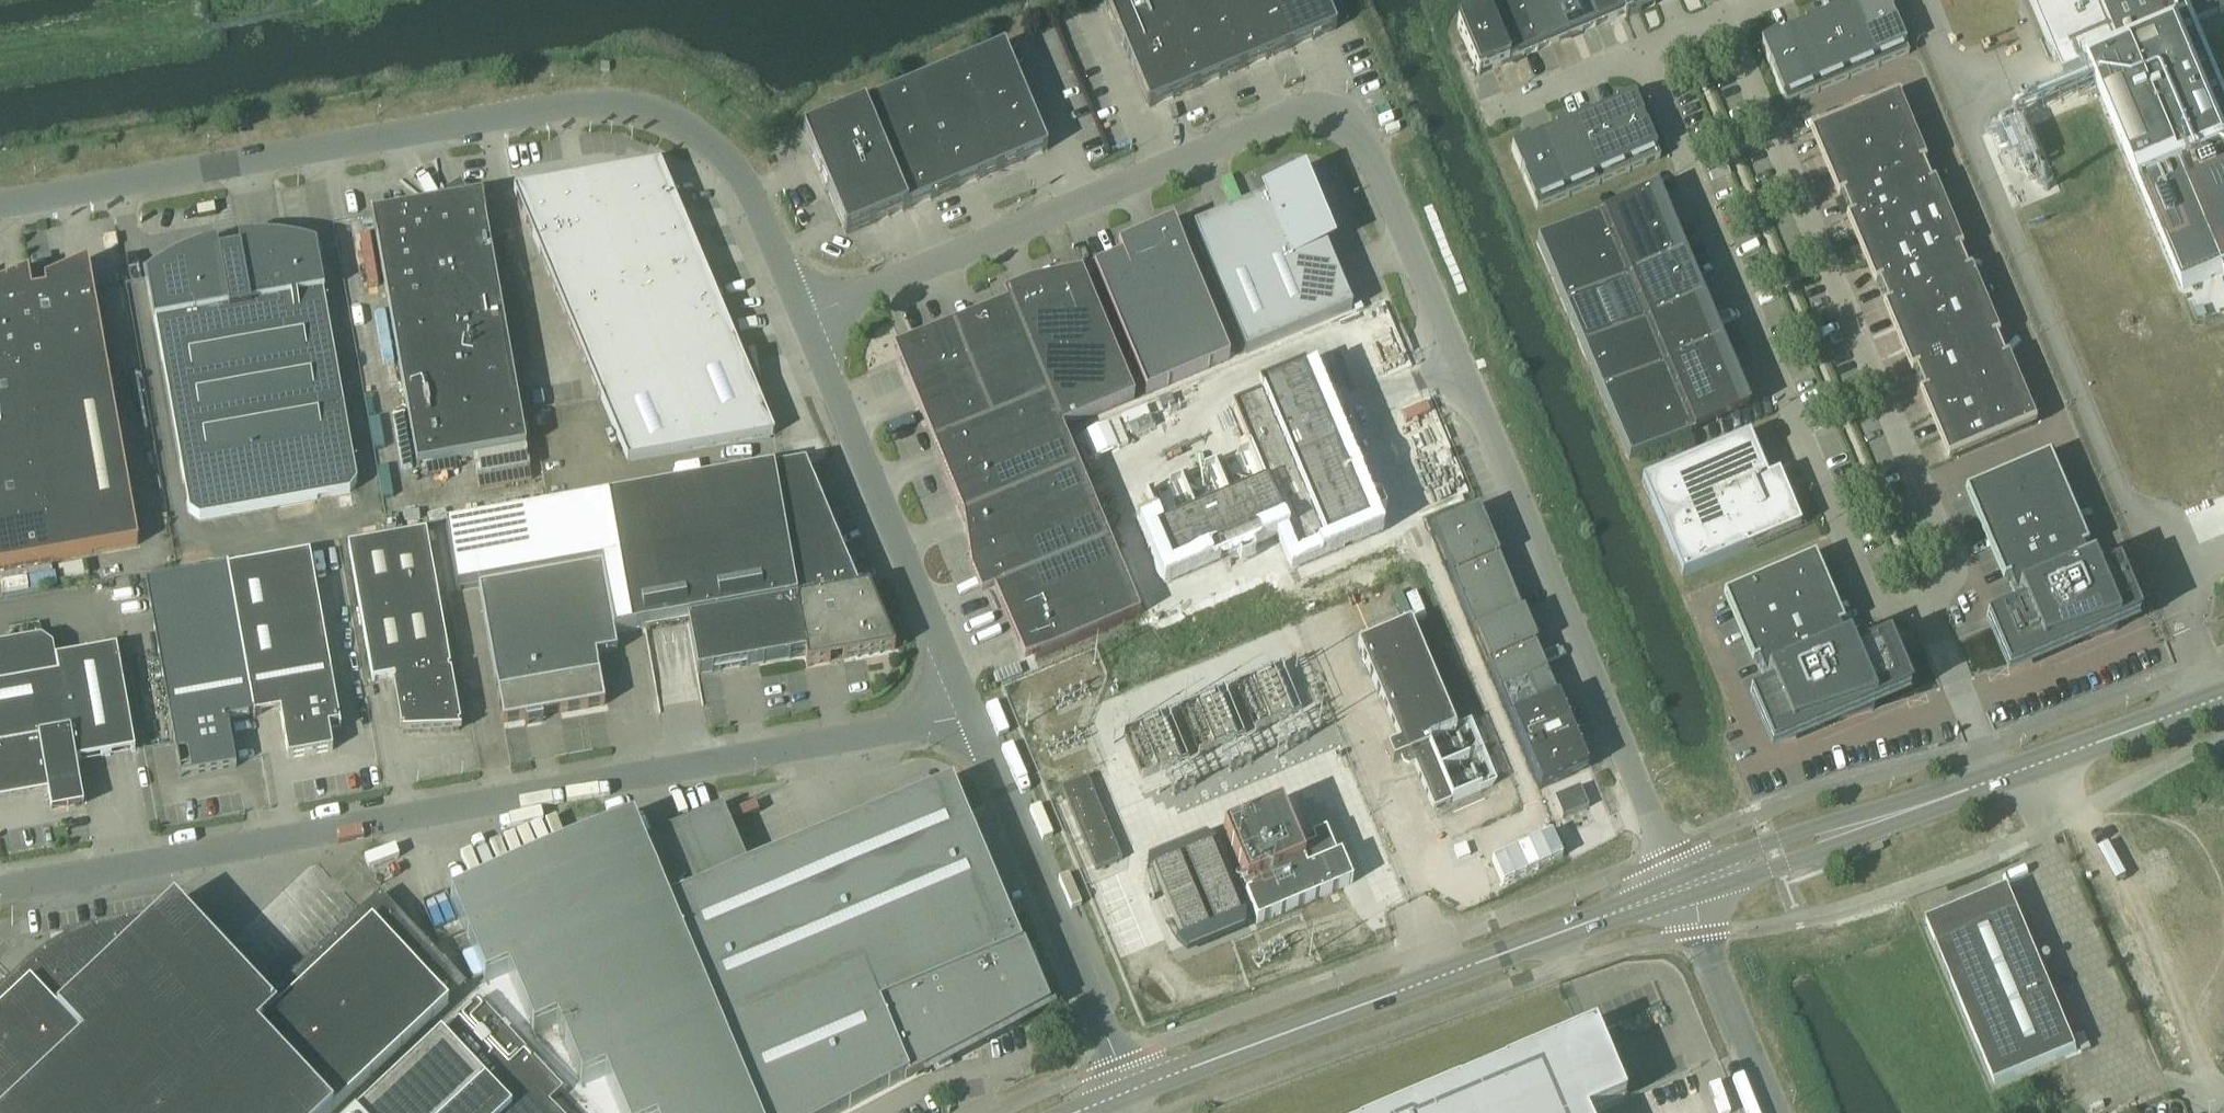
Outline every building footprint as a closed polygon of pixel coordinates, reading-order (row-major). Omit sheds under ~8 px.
[(1127,58),(1174,38),(1158,0),(1121,0),(1105,7),(1127,58)] [(1174,38),(1196,89),(1242,70),(1213,0),(1158,0),(1174,38)] [(1242,70),(1288,50),(1267,0),(1213,0),(1242,70)] [(1288,50),(1336,30),(1323,0),(1267,0),(1288,50)] [(1457,27),(1478,77),(1623,16),(1625,20),(1671,0),(1520,0),(1457,27)] [(1852,8),(1877,68),(1909,55),(1895,23),(1894,23),(1891,16),(1892,15),(1885,0),(1864,0),(1865,2),(1852,8)] [(2186,0),(2031,0),(2064,79),(2089,67),(2183,291),(2223,274),(2223,275),(2223,91),(2195,23),(2186,0)] [(2195,23),(2223,11),(2223,0),(2186,0),(2195,23)] [(1836,10),(1821,20),(1847,81),(1877,68),(1852,8),(1839,13),(1836,10)] [(1804,28),(1791,33),(1817,94),(1847,81),(1821,20),(1803,24),(1804,28)] [(1817,94),(1791,33),(1778,39),(1776,35),(1764,43),(1760,46),(1769,67),(1773,74),(1772,75),(1786,107),(1817,94)] [(1174,38),(1127,58),(1148,109),(1196,89),(1174,38)] [(1004,49),(956,69),(974,110),(1021,90),(1004,49)] [(956,69),(910,88),(953,191),(1000,171),(974,110),(956,69)] [(910,88),(864,108),(907,210),(953,191),(910,88)] [(1047,152),(1021,90),(974,110),(1000,171),(1047,152)] [(1897,96),(1855,113),(1865,136),(1906,119),(1897,96)] [(1616,107),(1603,113),(1629,173),(1659,160),(1646,128),(1645,128),(1642,121),(1643,120),(1634,99),(1615,103),(1616,107)] [(907,210),(864,108),(802,134),(846,236),(907,210)] [(1587,115),(1572,125),(1598,186),(1629,173),(1603,113),(1590,118),(1587,115)] [(1855,113),(1809,133),(1818,156),(1865,136),(1855,113)] [(1906,119),(1865,136),(1874,158),(1915,140),(1906,119)] [(1555,133),(1543,138),(1568,199),(1598,186),(1572,125),(1554,129),(1555,133)] [(1865,136),(1818,156),(1828,178),(1874,158),(1865,136)] [(1568,199),(1543,138),(1529,144),(1527,140),(1511,151),(1520,172),(1521,172),(1524,179),(1523,180),(1537,212),(1568,199)] [(1915,140),(1874,158),(1883,180),(1921,164),(1924,162),(1915,140)] [(1874,158),(1828,178),(1837,199),(1840,198),(1883,180),(1874,158)] [(1883,180),(1892,201),(1930,186),(1921,164),(1883,180)] [(539,253),(596,229),(673,197),(660,165),(558,184),(557,182),(543,184),(543,186),(513,191),(516,198),(523,215),(522,216),(526,225),(527,225),(539,253)] [(1330,245),(1302,178),(1265,193),(1267,199),(1193,230),(1245,355),(1351,311),(1324,247),(1330,245)] [(1840,198),(1850,220),(1892,201),(1883,180),(1840,198)] [(1930,186),(1892,201),(1902,223),(1943,206),(1934,184),(1930,186)] [(1603,214),(1537,242),(1564,308),(1608,290),(1590,246),(1613,236),(1656,217),(1662,215),(1654,195),(1653,193),(1626,205),(1619,208),(1609,212),(1603,214)] [(596,229),(611,266),(689,233),(682,195),(673,197),(596,229)] [(375,239),(376,239),(416,468),(526,449),(481,197),(371,217),(375,239)] [(1850,220),(1846,221),(1855,243),(1902,223),(1892,201),(1850,220)] [(1943,206),(1902,223),(1911,245),(1952,228),(1943,206)] [(1613,236),(1590,246),(1608,290),(1630,281),(1639,302),(1662,293),(1663,294),(1684,285),(1691,282),(1678,253),(1676,247),(1674,242),(1671,234),(1670,232),(1667,226),(1665,220),(1662,215),(1656,217),(1613,236)] [(1902,223),(1855,243),(1864,265),(1911,245),(1902,223)] [(1093,271),(1146,396),(1229,361),(1172,227),(1117,250),(1121,259),(1093,271)] [(1952,228),(1911,245),(1920,267),(1957,251),(1961,249),(1952,228)] [(538,254),(554,290),(611,266),(596,229),(539,253),(538,254)] [(611,266),(627,302),(704,269),(698,231),(689,233),(611,266)] [(146,278),(154,324),(155,324),(189,513),(199,520),(350,494),(357,484),(323,294),(324,294),(316,248),(308,246),(301,244),(294,242),(284,241),(274,240),(264,239),(259,239),(249,239),(238,240),(240,252),(219,256),(217,244),(202,248),(187,254),(173,260),(160,268),(147,277),(146,278)] [(1911,245),(1864,265),(1873,287),(1877,285),(1920,267),(1911,245)] [(1920,267),(1929,289),(1967,273),(1957,251),(1920,267)] [(45,377),(25,380),(26,384),(33,425),(41,470),(49,515),(57,560),(139,546),(93,290),(92,285),(92,284),(91,284),(88,264),(44,284),(46,292),(32,295),(31,295),(45,377)] [(554,290),(569,326),(627,302),(611,266),(554,290)] [(1877,285),(1886,307),(1929,289),(1920,267),(1877,285)] [(627,302),(642,339),(720,306),(713,268),(704,269),(627,302)] [(1967,273),(1929,289),(1938,310),(1979,293),(1970,271),(1967,273)] [(25,380),(45,377),(31,295),(32,295),(28,275),(0,288),(0,385),(25,380)] [(1047,399),(1061,432),(1134,401),(1081,276),(1030,287),(1003,298),(1006,307),(1047,399)] [(1608,290),(1564,308),(1582,352),(1672,314),(1700,303),(1691,282),(1684,285),(1663,294),(1662,293),(1639,302),(1630,281),(1608,290)] [(1886,307),(1883,308),(1892,330),(1938,310),(1929,289),(1886,307)] [(1979,293),(1938,310),(1948,332),(1989,315),(1979,293)] [(569,326),(584,363),(642,339),(627,302),(569,326)] [(1672,314),(1582,352),(1601,395),(1645,377),(1667,368),(1658,346),(1681,336),(1680,335),(1702,326),(1708,323),(1700,303),(1672,314)] [(642,339),(657,375),(734,342),(735,342),(728,304),(720,306),(642,339)] [(932,448),(962,521),(1078,472),(1061,432),(1047,399),(1006,307),(956,328),(995,421),(932,448)] [(1938,310),(1892,330),(1901,352),(1948,332),(1938,310)] [(1989,315),(1948,332),(1957,354),(1994,338),(1998,337),(1989,315)] [(1667,368),(1645,377),(1663,420),(1686,411),(1687,412),(1730,394),(1737,391),(1734,385),(1729,373),(1725,363),(1721,353),(1708,323),(1702,326),(1680,335),(1681,336),(1658,346),(1667,368)] [(893,355),(932,448),(995,421),(956,328),(893,355)] [(1948,332),(1901,352),(1910,374),(1914,372),(1957,354),(1948,332)] [(1957,354),(1966,376),(2003,360),(1994,338),(1957,354)] [(599,399),(600,399),(657,375),(642,339),(584,363),(599,399)] [(657,375),(600,399),(627,463),(774,436),(771,429),(771,428),(763,410),(754,356),(741,358),(734,342),(657,375)] [(1914,372),(1923,394),(1966,376),(1957,354),(1914,372)] [(2003,360),(1966,376),(1975,398),(2016,380),(2007,359),(2003,360)] [(1161,530),(1151,534),(1168,575),(1281,527),(1295,561),(1370,530),(1304,371),(1257,391),(1259,397),(1231,409),(1249,450),(1264,486),(1161,530)] [(1923,394),(1919,396),(1928,417),(1975,398),(1966,376),(1923,394)] [(1645,377),(1601,395),(1628,461),(1691,435),(1695,433),(1746,412),(1737,391),(1730,394),(1687,412),(1686,411),(1663,420),(1645,377)] [(33,425),(26,384),(25,380),(0,385),(0,431),(33,425)] [(2016,380),(1975,398),(1984,419),(2025,402),(2016,380)] [(1975,398),(1928,417),(1938,439),(1984,419),(1975,398)] [(2025,402),(1984,419),(1994,442),(2035,425),(2025,402)] [(1984,419),(1938,439),(1947,462),(1994,442),(1984,419)] [(41,470),(33,425),(0,431),(0,477),(41,470)] [(1767,480),(1749,436),(1641,481),(1682,577),(1800,528),(1778,475),(1767,480)] [(2048,457),(2006,475),(2016,499),(2058,481),(2048,457)] [(608,502),(631,632),(644,630),(645,630),(687,623),(696,676),(805,657),(806,667),(894,651),(868,589),(857,591),(805,467),(608,502)] [(49,515),(41,470),(0,477),(0,523),(49,515)] [(1078,472),(962,521),(971,575),(981,600),(994,594),(1024,666),(1035,662),(1139,618),(1078,472)] [(2006,475),(1964,493),(1974,517),(2016,499),(2006,475)] [(2058,481),(2016,499),(2026,520),(2067,503),(2058,481)] [(2016,499),(1974,517),(1983,538),(2026,520),(2016,499)] [(608,502),(445,531),(457,594),(479,590),(503,724),(604,706),(595,656),(616,652),(613,636),(631,632),(608,502)] [(2067,503),(2026,520),(2035,542),(2077,525),(2067,503)] [(1478,512),(1431,531),(1540,790),(1587,770),(1586,769),(1585,770),(1566,723),(1535,648),(1536,647),(1523,614),(1521,615),(1508,584),(1478,512)] [(57,560),(49,515),(0,523),(0,570),(57,560)] [(2026,520),(1983,538),(1993,560),(2035,542),(2026,520)] [(2077,525),(2035,542),(2044,564),(2081,549),(2086,546),(2077,525)] [(448,670),(450,669),(426,534),(348,548),(372,683),(394,679),(395,683),(392,684),(401,730),(403,730),(404,734),(402,734),(402,735),(461,732),(461,730),(459,730),(458,726),(460,726),(451,674),(448,674),(448,670)] [(2035,542),(1993,560),(2002,582),(2007,580),(2044,564),(2035,542)] [(2081,549),(2044,564),(2053,586),(2090,570),(2081,549)] [(228,567),(227,567),(254,720),(254,719),(254,717),(279,712),(288,759),(332,751),(329,730),(338,728),(339,731),(341,731),(310,555),(228,569),(228,567)] [(1814,558),(1765,579),(1775,602),(1824,581),(1814,558)] [(2044,564),(2007,580),(2016,602),(2053,586),(2044,564)] [(254,720),(227,567),(226,567),(227,569),(145,584),(178,767),(179,767),(179,765),(189,763),(191,776),(236,768),(227,722),(253,717),(253,720),(254,720)] [(2053,586),(2016,602),(2021,612),(1984,628),(2007,680),(2139,623),(2116,571),(2094,581),(2090,570),(2053,586)] [(1775,602),(1765,579),(1722,597),(1732,620),(1775,602)] [(1824,581),(1775,602),(1784,623),(1833,603),(1824,581)] [(1775,602),(1732,620),(1741,641),(1784,623),(1775,602)] [(1833,603),(1784,623),(1793,645),(1837,626),(1842,624),(1833,603)] [(1784,623),(1741,641),(1751,663),(1756,661),(1793,645),(1784,623)] [(1380,700),(1382,699),(1401,744),(1387,750),(1393,764),(1410,757),(1433,812),(1451,804),(1451,803),(1481,791),(1410,624),(1357,646),(1380,700)] [(1837,626),(1793,645),(1802,667),(1847,648),(1842,637),(1837,626)] [(83,805),(76,763),(135,752),(117,649),(55,660),(53,648),(41,640),(0,647),(0,797),(46,788),(50,810),(83,805)] [(1802,667),(1765,683),(1770,694),(1748,704),(1771,756),(1910,696),(1888,644),(1851,659),(1847,648),(1802,667)] [(1793,645),(1756,661),(1765,683),(1802,667),(1793,645)] [(1251,681),(1270,726),(1293,716),(1274,671),(1251,681)] [(1194,704),(1213,750),(1236,740),(1217,695),(1194,704)] [(1138,728),(1157,774),(1180,764),(1161,719),(1138,728)] [(1087,779),(1061,790),(1095,872),(1121,861),(1087,779)] [(641,843),(633,823),(450,899),(485,983),(507,974),(534,1036),(556,1026),(582,1088),(605,1078),(619,1112),(842,1112),(903,1081),(905,1084),(1049,1007),(1022,942),(1018,944),(951,784),(728,878),(702,817),(641,843)] [(1554,799),(1563,819),(1588,808),(1580,788),(1554,799)] [(1210,849),(1184,860),(1213,929),(1239,918),(1229,895),(1220,872),(1210,849)] [(1178,863),(1152,874),(1162,897),(1171,920),(1181,942),(1207,931),(1178,863)] [(1926,923),(1995,1086),(2077,1052),(2008,889),(1926,923)] [(465,989),(379,897),(361,914),(359,912),(347,923),(349,925),(346,929),(343,926),(332,937),(334,939),(330,943),(328,940),(316,951),(319,954),(315,957),(313,955),(301,966),(303,968),(299,972),(297,969),(286,980),(288,982),(284,986),(282,984),(270,994),(273,997),(266,1003),(206,938),(201,908),(182,912),(174,904),(162,915),(114,924),(98,928),(82,933),(66,940),(52,948),(43,954),(35,960),(27,967),(11,982),(9,979),(0,987),(0,1112),(333,1112),(465,989)] [(359,1112),(557,1112),(549,1105),(563,1092),(478,1001),(359,1112)] [(1624,1101),(1593,1029),(1394,1112),(1596,1112),(1624,1101)]
